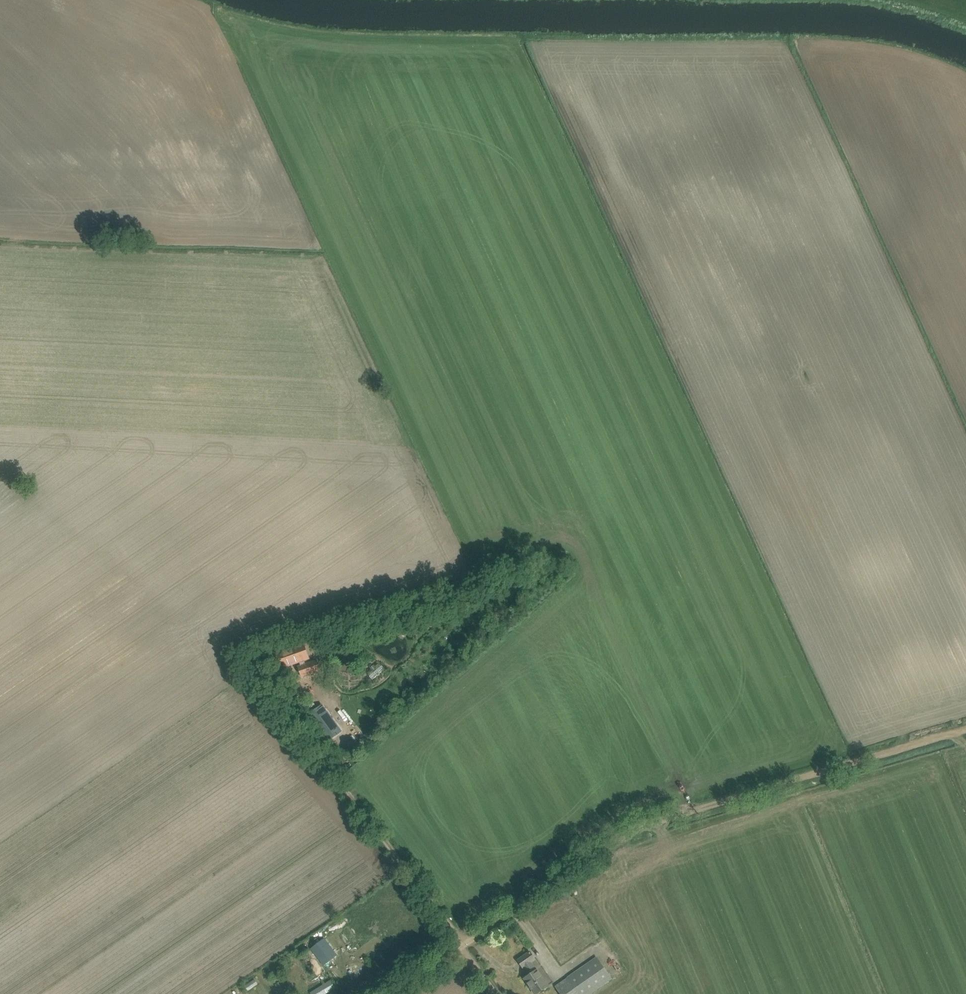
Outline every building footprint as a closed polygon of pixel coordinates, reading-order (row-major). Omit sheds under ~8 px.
[(302,650),(301,650),(300,646),(290,649),(292,654),(289,654),(288,651),(271,657),(275,670),(305,660),(302,650)] [(372,669),(367,673),(372,679),(378,675),(380,674),(379,674),(385,669),(379,663),(375,667),(373,665),(370,668),(372,669)] [(433,665),(421,675),(426,681),(438,671),(433,665)] [(322,703),(308,714),(328,740),(342,730),(322,703)] [(571,893),(562,891),(561,899),(569,901),(571,893)] [(337,955),(331,947),(325,939),(312,949),(324,965),(337,955)] [(535,959),(530,952),(518,960),(523,967),(525,966),(530,974),(525,978),(535,993),(536,993),(548,986),(537,970),(536,971),(531,963),(536,960),(535,959)] [(612,979),(597,956),(567,977),(555,986),(560,993),(591,993),(612,979)] [(290,992),(293,990),(285,978),(275,984),(281,993),(292,993),(290,992)] [(311,993),(325,993),(327,993),(322,985),(310,993),(311,993)]
